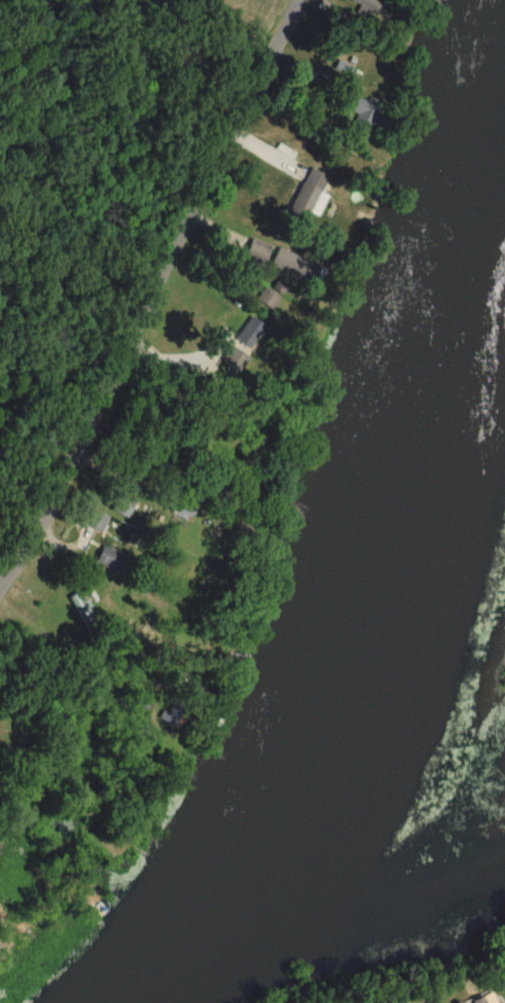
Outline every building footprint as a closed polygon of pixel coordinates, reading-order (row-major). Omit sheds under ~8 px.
[(378,105),(356,97),(350,111),(355,112),(348,130),(366,137),(378,105)] [(286,216),(305,224),(311,213),(316,215),(324,196),(320,194),(328,176),(308,168),(286,216)] [(243,256),(261,265),(270,247),(252,238),(243,256)] [(307,260),(277,248),(269,268),(299,279),(307,260)] [(264,287),(256,299),(270,309),(286,287),(278,282),(270,291),(264,287)] [(81,524),(100,534),(108,518),(89,509),(81,524)] [(95,563),(119,574),(126,556),(102,546),(95,563)]
